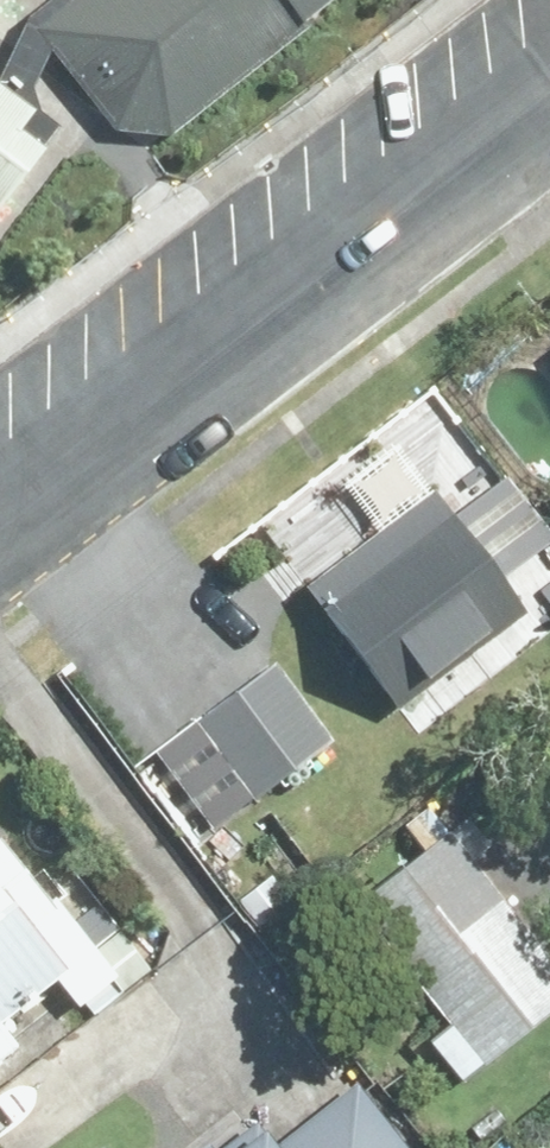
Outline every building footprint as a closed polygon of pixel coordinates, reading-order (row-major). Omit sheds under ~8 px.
[(4,19),(64,105),(216,0),(32,0),(4,19)] [(306,36),(358,0),(281,0),(306,36)] [(38,150),(0,121),(0,200),(38,150)] [(436,481),(297,577),(391,710),(529,614),(436,481)] [(258,656),(181,717),(242,794),(319,733),(258,656)] [(448,823),(347,900),(466,1056),(549,992),(549,956),(448,823)] [(0,846),(0,1009),(66,965),(30,917),(51,902),(0,846)] [(347,1087),(274,1145),(251,1113),(207,1147),(395,1147),(347,1087)]
